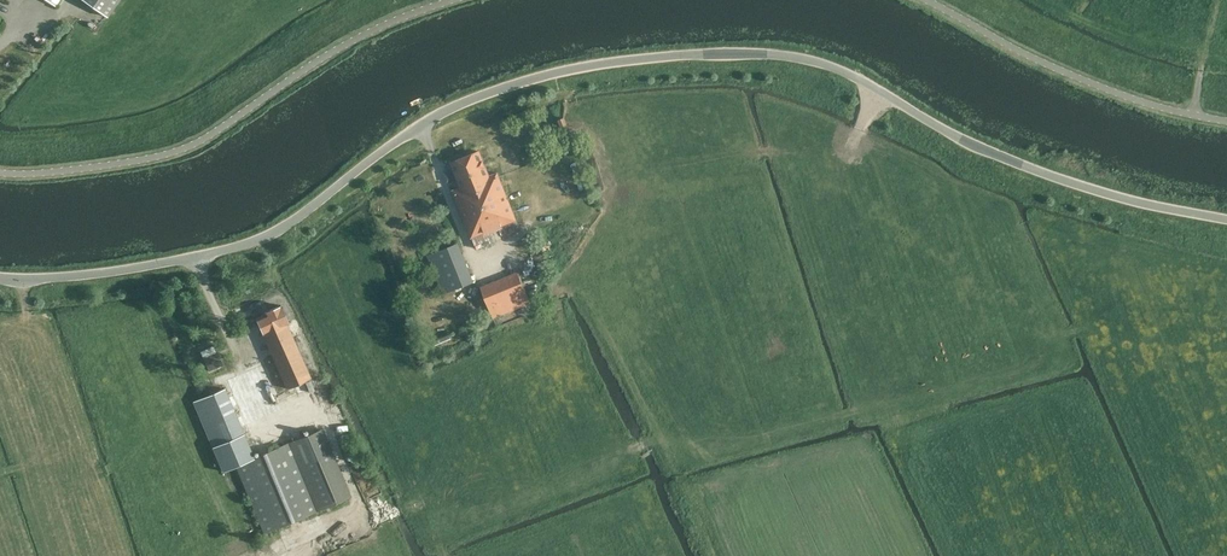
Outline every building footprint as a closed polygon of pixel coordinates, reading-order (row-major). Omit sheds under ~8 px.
[(106,17),(118,0),(82,0),(106,17)] [(470,237),(515,220),(497,172),(488,174),(478,150),(451,161),(461,186),(452,189),(470,237)] [(454,244),(427,254),(443,293),(470,282),(454,244)] [(493,317),(531,302),(518,271),(481,286),(493,317)] [(310,378),(285,323),(288,322),(280,305),(264,312),(265,314),(256,318),(288,388),(310,378)] [(203,355),(217,350),(213,340),(199,345),(203,355)] [(218,352),(204,357),(208,369),(223,364),(218,352)] [(193,402),(222,471),(254,458),(225,389),(193,402)] [(320,431),(293,442),(254,458),(237,465),(265,533),(348,498),(320,431)]
